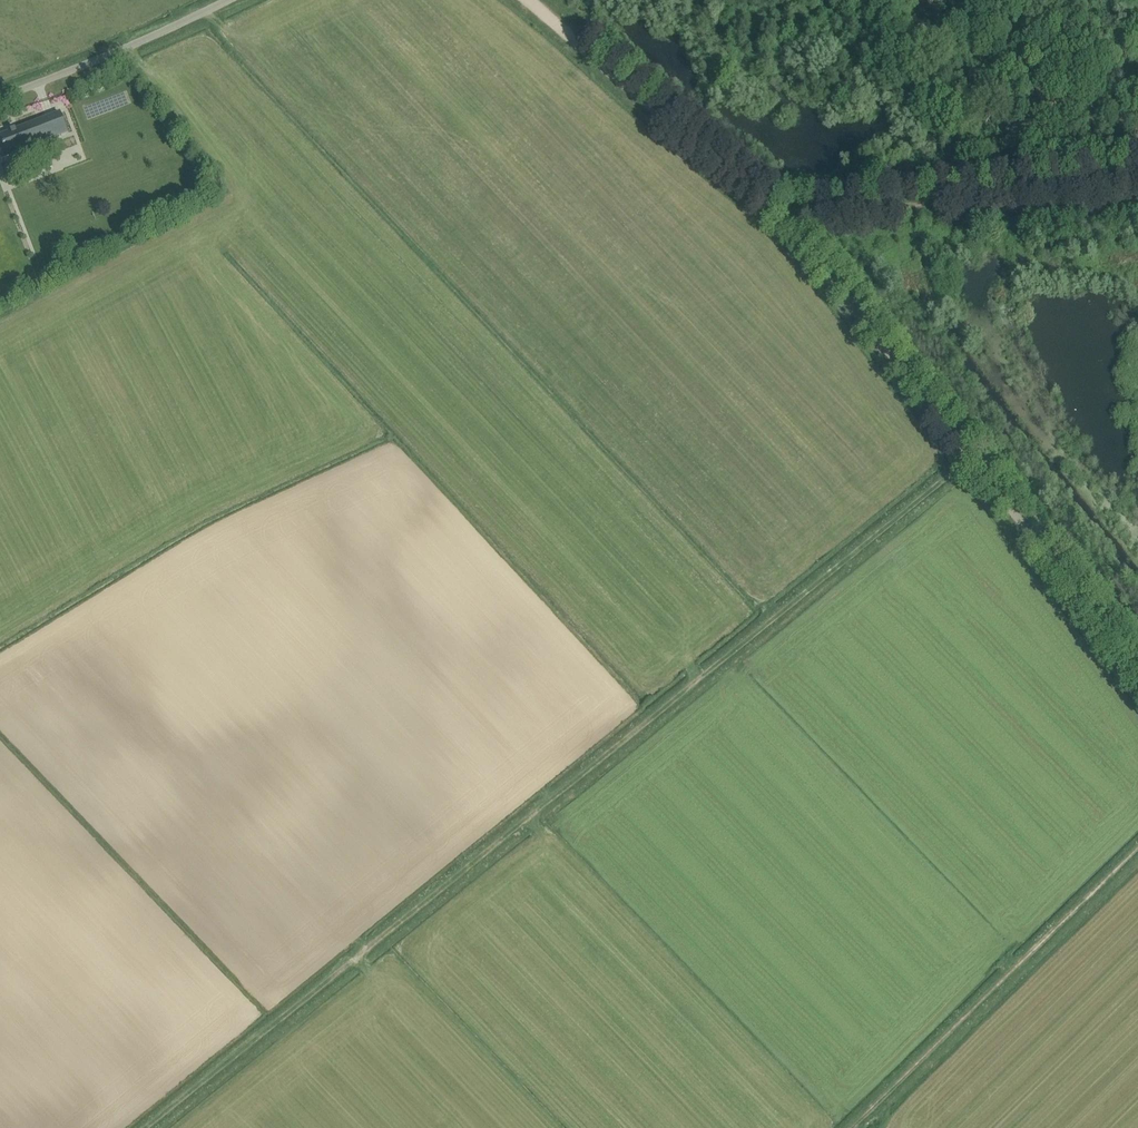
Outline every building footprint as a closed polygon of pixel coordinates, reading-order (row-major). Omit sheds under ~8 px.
[(0,135),(0,136),(2,140),(4,147),(10,145),(13,153),(34,146),(68,133),(60,112),(0,135)]
